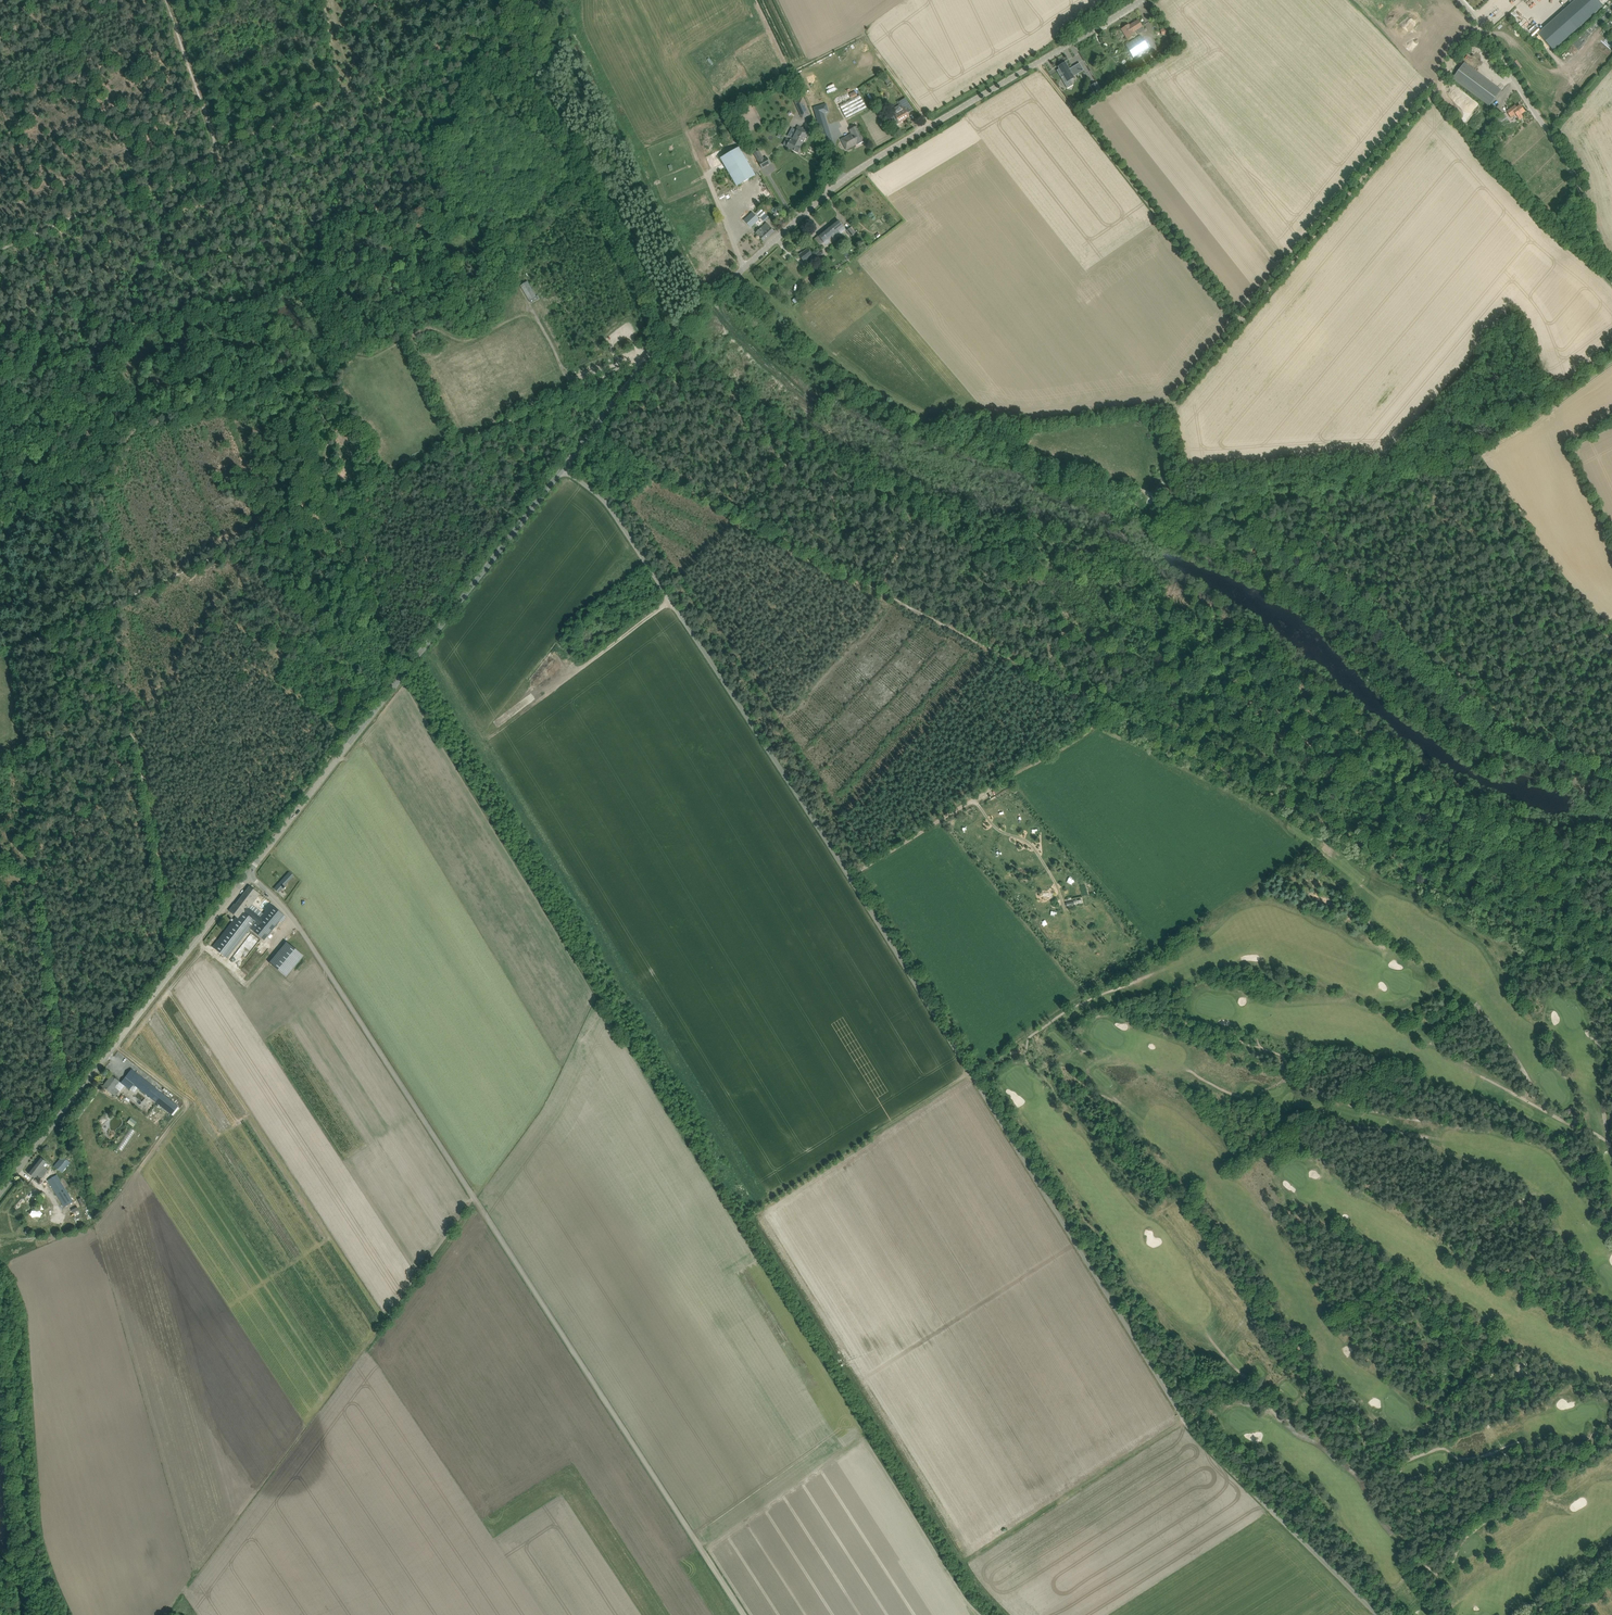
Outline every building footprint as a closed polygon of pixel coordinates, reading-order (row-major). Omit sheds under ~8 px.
[(1539,33),(1554,50),(1603,6),(1597,0),(1576,0),(1539,33)] [(1121,29),(1124,34),(1128,39),(1132,36),(1133,37),(1134,37),(1135,36),(1136,36),(1136,35),(1136,34),(1134,32),(1137,30),(1143,27),(1138,20),(1132,24),(1132,25),(1132,26),(1130,27),(1129,24),(1121,29)] [(1149,47),(1141,36),(1126,45),(1134,57),(1149,47)] [(1136,61),(1139,67),(1155,57),(1151,52),(1136,61)] [(1066,62),(1065,62),(1064,63),(1058,67),(1059,69),(1057,70),(1059,75),(1062,74),(1067,82),(1075,78),(1074,76),(1084,70),(1080,63),(1070,69),(1066,62)] [(1465,63),(1453,79),(1490,106),(1502,90),(1465,63)] [(886,76),(883,78),(888,85),(891,83),(886,76)] [(1096,96),(1102,91),(1097,82),(1090,86),(1096,96)] [(810,115),(802,98),(794,102),(802,119),(810,115)] [(892,110),(895,115),(900,123),(904,120),(903,120),(909,116),(907,113),(913,110),(905,98),(899,102),(900,105),(892,110)] [(829,111),(827,103),(815,107),(818,114),(829,111)] [(1516,105),(1511,108),(1507,111),(1511,117),(1516,114),(1520,119),(1523,117),(1521,114),(1525,111),(1521,105),(1517,107),(1516,105)] [(798,126),(792,138),(803,144),(809,132),(798,126)] [(843,138),(848,148),(855,145),(855,144),(857,143),(858,145),(864,141),(856,126),(849,130),(851,133),(843,138)] [(821,133),(824,142),(832,139),(829,130),(821,133)] [(1490,143),(1495,147),(1504,138),(1499,134),(1490,143)] [(803,144),(792,138),(790,140),(786,147),(798,153),(802,146),(801,146),(803,144)] [(756,175),(740,147),(720,158),(737,186),(756,175)] [(760,150),(757,152),(754,154),(762,169),(771,164),(767,157),(764,158),(760,150)] [(763,222),(768,217),(760,208),(755,213),(763,222)] [(759,219),(753,212),(744,220),(751,227),(759,219)] [(838,220),(830,227),(838,237),(841,234),(838,230),(843,226),(838,220)] [(767,223),(756,233),(764,241),(775,231),(767,223)] [(830,227),(819,235),(824,242),(831,236),(834,240),(838,237),(830,227)] [(851,227),(847,231),(851,237),(856,233),(851,227)] [(804,262),(813,255),(808,249),(802,253),(802,252),(799,254),(800,255),(799,256),(804,262)] [(815,256),(814,257),(818,261),(825,255),(822,251),(815,257),(815,256)] [(521,286),(531,303),(539,299),(528,281),(521,286)] [(1176,490),(1159,485),(1157,492),(1175,497),(1176,490)] [(280,893),(295,874),(289,870),(275,888),(280,893)] [(236,916),(213,947),(225,957),(249,927),(264,940),(280,921),(282,922),(286,918),(284,916),(284,915),(270,903),(264,910),(266,911),(260,917),(249,908),(259,894),(249,886),(235,905),(235,904),(229,911),(236,916)] [(286,942),(269,963),(286,977),(303,956),(286,942)] [(130,1089),(133,1085),(134,1084),(172,1114),(178,1106),(132,1069),(121,1082),(130,1089)] [(119,1081),(116,1079),(111,1075),(103,1086),(110,1092),(111,1092),(115,1095),(119,1091),(114,1087),(119,1081)] [(128,1122),(134,1126),(138,1122),(132,1117),(128,1122)] [(117,1147),(122,1150),(135,1130),(130,1127),(117,1147)] [(62,1172),(67,1166),(69,1168),(70,1166),(68,1164),(72,1159),(65,1153),(54,1166),(62,1172)] [(40,1157),(28,1173),(39,1181),(48,1169),(43,1166),(46,1162),(40,1157)] [(73,1198),(66,1187),(64,1188),(56,1174),(48,1179),(64,1204),(73,1198)]
